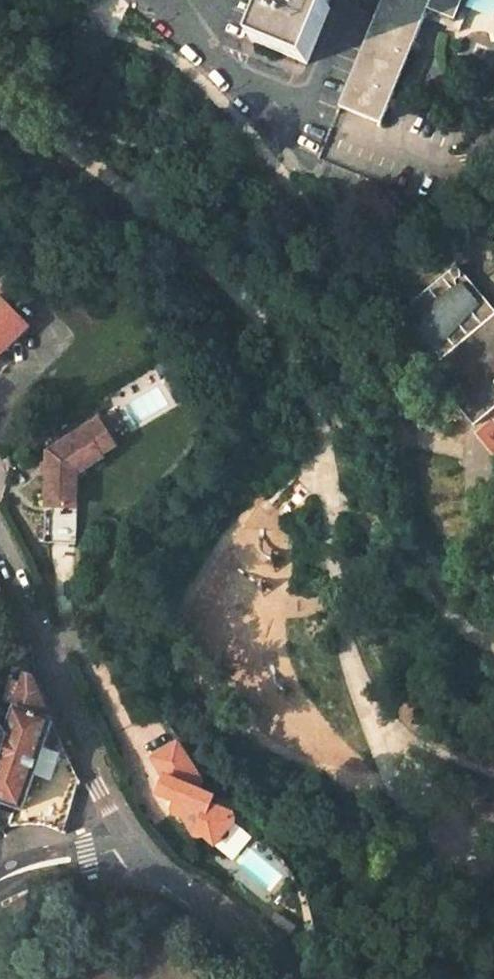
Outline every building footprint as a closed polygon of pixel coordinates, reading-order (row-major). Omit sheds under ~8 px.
[(254,42),(306,64),(333,0),(271,0),(254,42)] [(340,106),(381,123),(432,0),(383,0),(340,106)] [(387,323),(474,426),(493,409),(493,311),(456,265),(387,323)] [(23,333),(0,306),(0,353),(23,333)] [(46,502),(69,503),(70,496),(76,497),(77,469),(106,453),(105,450),(118,443),(103,415),(48,446),(46,502)] [(43,537),(75,538),(76,497),(70,496),(69,503),(46,502),(43,537)] [(27,676),(9,732),(0,729),(0,806),(23,814),(53,726),(36,687),(32,677),(27,676)] [(171,772),(189,760),(177,742),(153,757),(164,775),(168,777),(171,772)] [(211,804),(213,796),(197,790),(198,787),(200,787),(202,782),(189,760),(171,772),(168,777),(164,775),(157,792),(169,797),(176,801),(175,805),(174,806),(173,809),(174,812),(177,814),(182,814),(193,832),(198,836),(202,834),(214,844),(234,821),(233,813),(211,804)] [(175,805),(176,801),(169,797),(167,803),(174,806),(175,805)]
